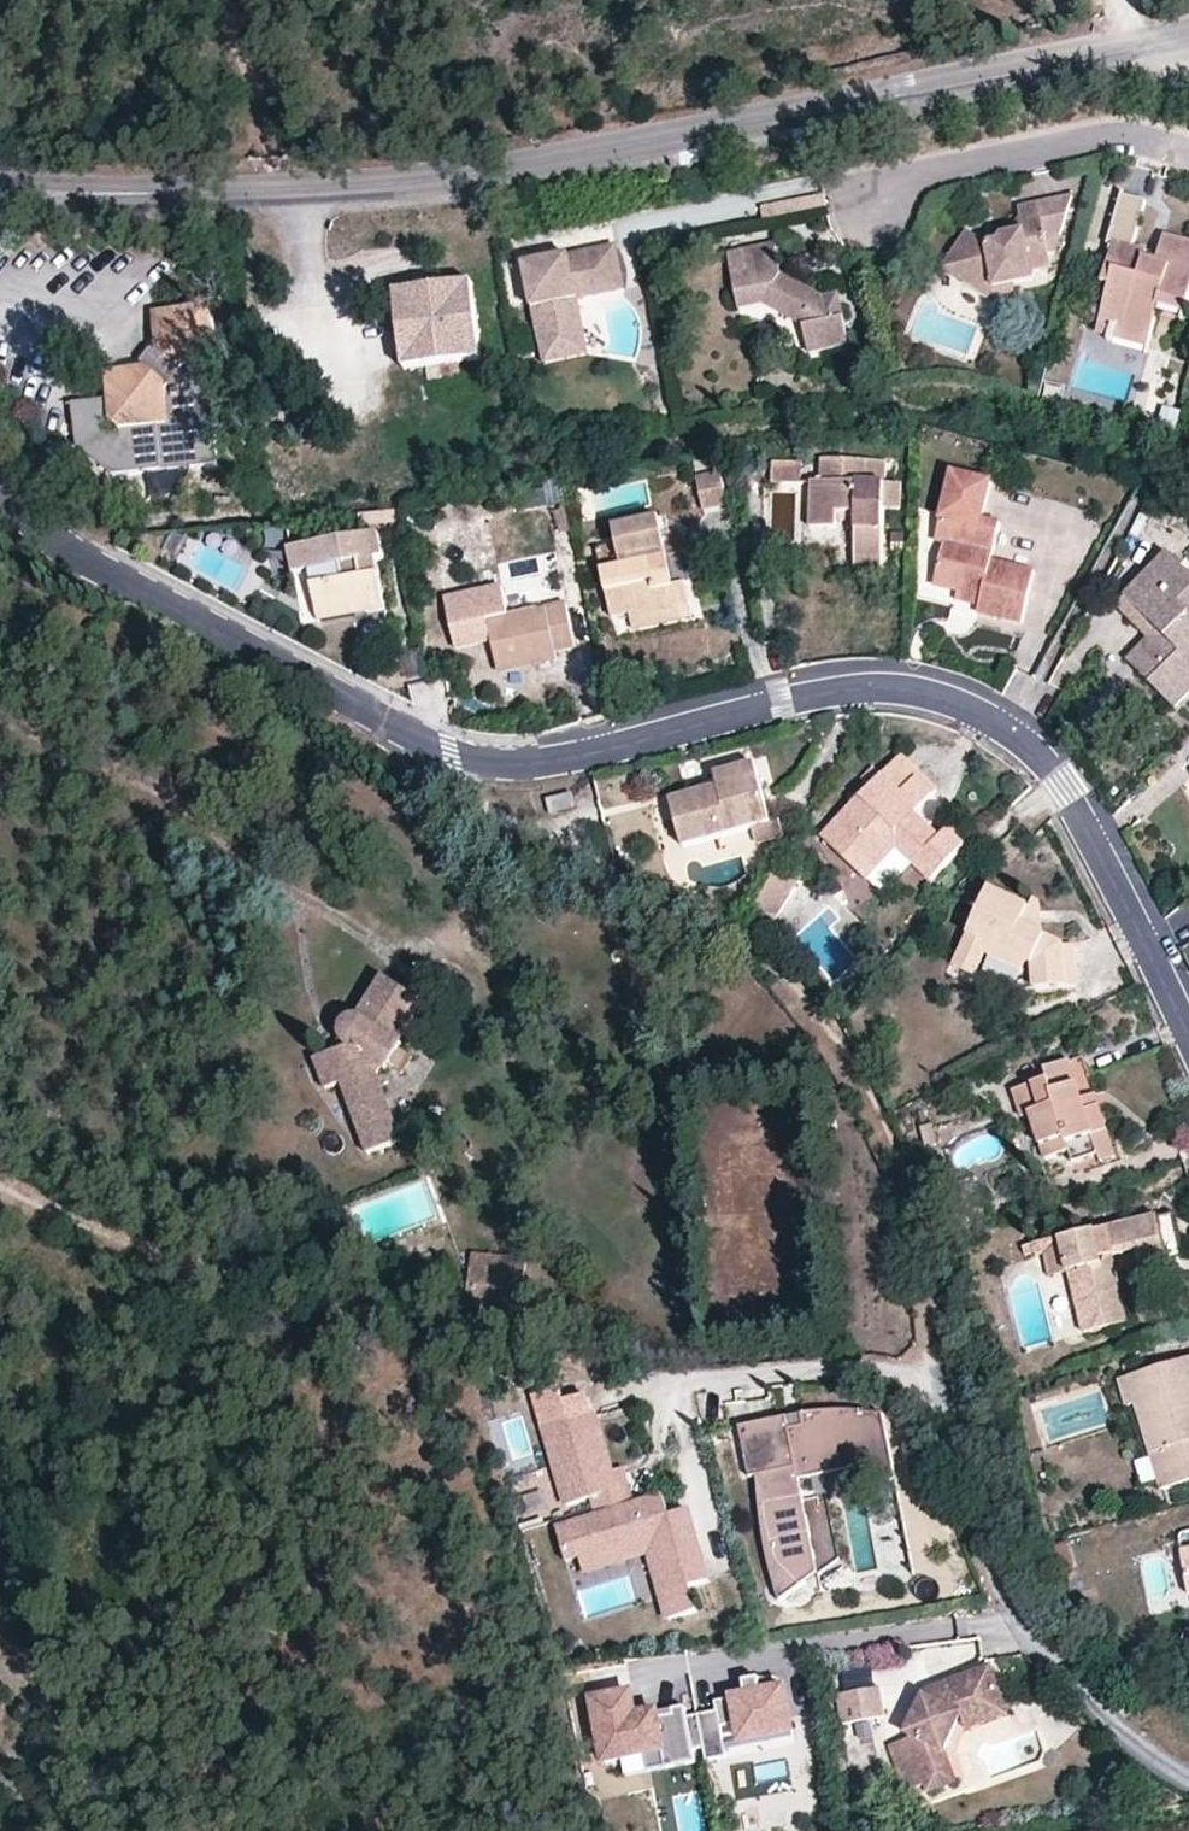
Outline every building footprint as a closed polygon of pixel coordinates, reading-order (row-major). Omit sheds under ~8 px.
[(1121,193),(1108,240),(1112,241),(1101,283),(1114,287),(1108,307),(1113,308),(1098,364),(1141,376),(1159,311),(1162,302),(1188,309),(1188,303),(1188,240),(1165,234),(1156,267),(1145,264),(1148,250),(1134,246),(1147,200),(1121,193)] [(1072,198),(1020,210),(1025,234),(1004,239),(1005,243),(985,246),(968,235),(951,264),(966,273),(968,286),(993,301),(996,298),(999,289),(1020,285),(1034,282),(1033,273),(1052,269),(1049,256),(1045,239),(1061,236),(1072,198)] [(1056,254),(1061,236),(1045,239),(1049,256),(1056,254)] [(617,246),(526,266),(544,346),(588,336),(581,300),(627,290),(617,246)] [(780,277),(774,247),(742,253),(727,256),(737,311),(763,307),(805,333),(809,357),(849,350),(839,298),(821,302),(780,277)] [(945,272),(968,286),(966,273),(951,264),(945,272)] [(404,369),(427,366),(440,365),(482,360),(473,283),(393,292),(404,369)] [(1020,285),(999,289),(996,298),(1021,294),(1020,285)] [(1185,318),(1188,309),(1162,302),(1159,311),(1185,318)] [(223,406),(213,314),(203,307),(169,311),(155,324),(157,351),(146,369),(120,371),(106,388),(107,395),(71,398),(77,442),(113,473),(218,465),(213,420),(223,406)] [(588,336),(544,346),(548,365),(592,355),(588,336)] [(442,378),(440,365),(427,366),(429,380),(442,378)] [(886,485),(886,463),(867,461),(821,461),(819,483),(810,483),(808,527),(835,529),(836,521),(836,514),(855,515),(855,521),(855,567),(880,567),(884,509),(886,485)] [(772,463),(771,481),(801,482),(802,463),(772,463)] [(697,478),(703,510),(728,505),(722,473),(697,478)] [(982,530),(992,486),(953,476),(942,520),(982,530)] [(901,485),(886,485),(884,509),(900,511),(901,485)] [(688,554),(683,531),(661,535),(657,518),(614,527),(622,566),(602,570),(613,619),(630,616),(632,623),(689,610),(684,584),(675,586),(669,559),(688,554)] [(1024,625),(1036,573),(994,562),(996,554),(978,549),(982,530),(942,520),(937,543),(945,546),(935,590),(959,597),(983,602),(981,609),(980,616),(1024,625)] [(978,549),(996,554),(1002,526),(990,523),(989,531),(982,530),(978,549)] [(293,574),(308,572),(339,566),(343,583),(311,589),(316,613),(352,607),(354,618),(358,617),(384,613),(386,612),(376,559),(384,558),(380,534),(287,550),(293,574)] [(1123,603),(1160,640),(1134,667),(1176,709),(1188,696),(1188,575),(1167,553),(1125,597),(1127,599),(1123,603)] [(694,581),(688,554),(669,559),(675,586),(684,584),(694,581)] [(308,572),(311,589),(343,583),(339,566),(308,572)] [(490,637),(497,673),(556,661),(555,653),(575,648),(564,603),(513,613),(507,584),(449,595),(459,643),(490,637)] [(957,604),(981,609),(983,602),(959,597),(957,604)] [(1126,660),(1134,667),(1160,640),(1123,603),(1116,609),(1146,639),(1126,660)] [(319,624),(354,618),(352,607),(316,613),(319,624)] [(691,619),(689,610),(632,623),(634,632),(691,619)] [(386,631),(384,613),(358,617),(362,636),(386,631)] [(902,756),(882,777),(901,795),(917,779),(921,776),(902,756)] [(758,776),(755,764),(715,776),(718,788),(758,776)] [(771,825),(758,776),(718,788),(671,801),(684,849),(755,829),(771,825)] [(929,882),(965,847),(947,829),(939,836),(915,813),(924,805),(933,795),(917,779),(901,795),(882,777),(860,798),(859,798),(821,839),(866,882),(897,853),(929,882)] [(576,809),(573,795),(547,801),(550,815),(576,809)] [(947,829),(924,805),(915,813),(939,836),(947,829)] [(771,825),(755,829),(759,846),(785,839),(780,822),(771,825)] [(791,896),(799,880),(778,870),(770,885),(791,896)] [(778,917),(791,896),(770,885),(756,907),(778,917)] [(1062,944),(1042,935),(1034,932),(1031,910),(991,891),(954,968),(975,977),(985,954),(990,946),(1027,965),(1033,967),(1035,987),(1075,984),(1071,944),(1062,944)] [(1039,902),(1031,910),(1034,932),(1042,935),(1039,902)] [(1023,973),(1027,965),(990,946),(985,954),(1023,973)] [(345,1050),(329,1055),(314,1061),(315,1063),(325,1091),(341,1086),(367,1153),(402,1140),(380,1076),(385,1073),(387,1074),(390,1069),(401,1051),(405,1044),(402,1041),(425,1005),(383,976),(357,1016),(354,1016),(348,1018),(341,1024),(340,1031),(341,1041),(345,1050)] [(413,1058),(401,1051),(390,1069),(402,1077),(413,1058)] [(1108,1130),(1082,1056),(1045,1069),(1049,1081),(1012,1093),(1021,1120),(1030,1118),(1045,1159),(1069,1152),(1074,1164),(1098,1156),(1092,1135),(1108,1130)] [(1118,1158),(1108,1130),(1092,1135),(1098,1156),(1102,1164),(1118,1158)] [(1173,1216),(1159,1219),(1169,1261),(1182,1258),(1173,1216)] [(1169,1261),(1159,1219),(1097,1234),(1096,1231),(1059,1241),(1067,1276),(1070,1275),(1085,1335),(1130,1324),(1117,1274),(1114,1259),(1137,1254),(1141,1268),(1169,1261)] [(1117,1274),(1141,1268),(1137,1254),(1114,1259),(1117,1274)] [(526,1276),(527,1262),(471,1255),(470,1270),(526,1276)] [(521,1307),(526,1276),(470,1270),(467,1302),(521,1307)] [(519,1321),(521,1307),(467,1302),(466,1315),(519,1321)] [(1150,1458),(1158,1485),(1161,1491),(1188,1482),(1188,1360),(1119,1381),(1128,1410),(1136,1408),(1150,1458)] [(750,1478),(756,1476),(757,1486),(761,1502),(763,1519),(765,1533),(769,1548),(773,1566),(779,1584),(785,1599),(822,1569),(799,1477),(869,1460),(873,1478),(896,1473),(880,1408),(865,1407),(849,1406),(824,1407),(808,1410),(798,1411),(801,1423),(787,1427),(784,1415),(737,1427),(750,1478)] [(798,1411),(784,1415),(787,1427),(801,1423),(798,1411)] [(592,1499),(598,1518),(635,1507),(629,1487),(617,1490),(612,1473),(595,1413),(545,1428),(568,1506),(592,1499)] [(1142,1490),(1158,1485),(1150,1458),(1133,1463),(1142,1490)] [(617,1490),(629,1487),(624,1470),(612,1473),(617,1490)] [(655,1501),(661,1519),(671,1517),(666,1498),(655,1501)] [(655,1501),(635,1507),(598,1518),(557,1530),(567,1562),(580,1558),(647,1539),(651,1553),(670,1621),(699,1613),(691,1588),(710,1583),(689,1511),(671,1517),(661,1519),(655,1501)] [(647,1539),(580,1558),(584,1572),(651,1553),(647,1539)] [(992,1669),(950,1683),(951,1686),(933,1692),(931,1697),(926,1695),(910,1730),(911,1736),(893,1743),(909,1789),(928,1782),(929,1789),(957,1779),(946,1749),(962,1715),(1004,1701),(992,1669)] [(713,1708),(696,1711),(702,1744),(704,1756),(724,1753),(719,1722),(737,1719),(740,1737),(789,1728),(781,1685),(758,1689),(756,1675),(740,1678),(743,1692),(711,1698),(713,1708)] [(950,1683),(929,1690),(926,1695),(931,1697),(933,1692),(951,1686),(950,1683)] [(589,1696),(601,1757),(660,1747),(663,1764),(694,1758),(691,1746),(702,1744),(696,1711),(683,1713),(682,1703),(669,1705),(670,1711),(654,1714),(653,1708),(632,1712),(628,1689),(589,1696)] [(884,1719),(880,1689),(846,1693),(850,1723),(884,1719)] [(850,1723),(846,1693),(838,1694),(843,1724),(850,1723)] [(1004,1701),(962,1715),(967,1728),(1008,1714),(1004,1701)]
